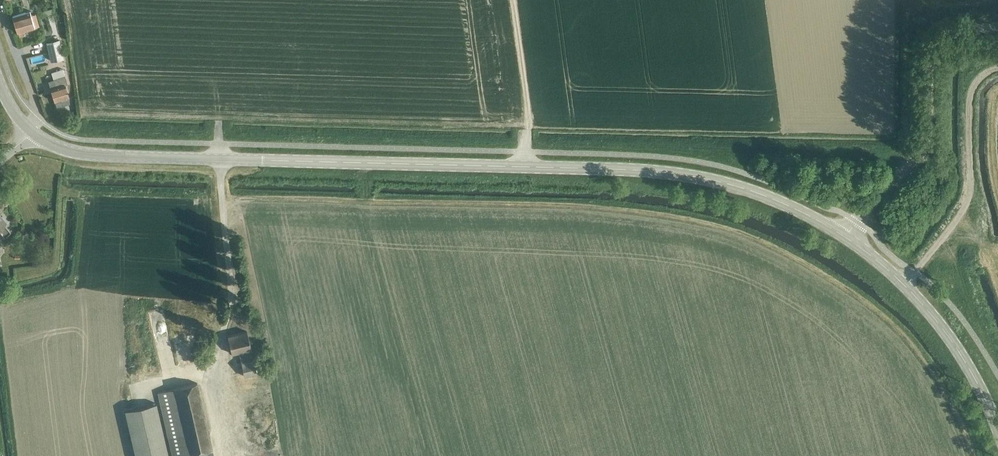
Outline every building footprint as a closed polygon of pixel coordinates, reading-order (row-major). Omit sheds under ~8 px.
[(12,15),(17,32),(39,25),(35,13),(31,14),(30,10),(12,15)] [(59,40),(47,43),(51,61),(63,58),(59,40)] [(54,79),(48,80),(51,88),(55,101),(57,107),(63,105),(70,103),(69,97),(65,84),(68,83),(65,75),(63,69),(52,73),(54,79)] [(4,236),(10,232),(4,224),(7,221),(2,215),(1,217),(0,216),(0,231),(4,236)] [(228,336),(231,353),(239,351),(244,376),(257,373),(247,331),(228,336)] [(173,455),(215,455),(198,383),(158,393),(173,455)] [(125,410),(136,455),(168,455),(156,402),(125,410)]
